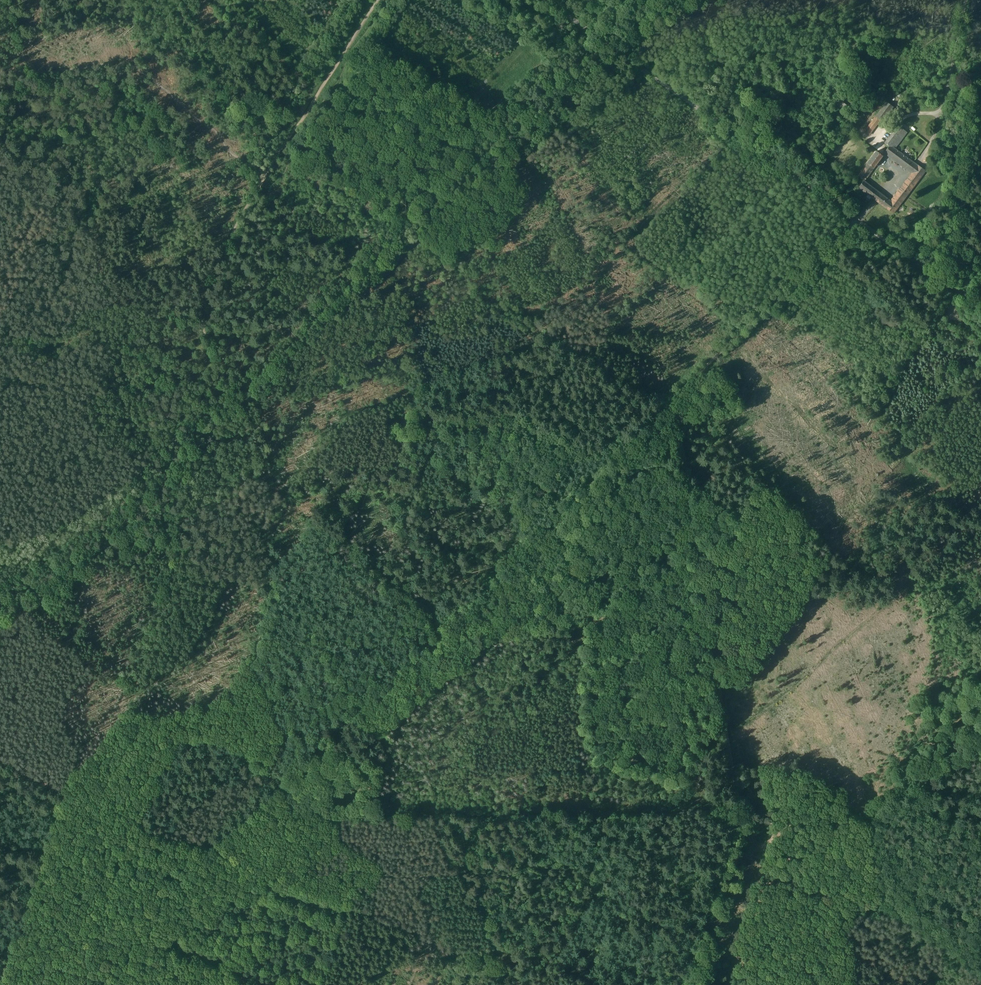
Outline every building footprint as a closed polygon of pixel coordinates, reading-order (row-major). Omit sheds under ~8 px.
[(838,107),(836,110),(843,115),(844,116),(850,108),(840,101),(837,106),(838,107)] [(887,102),(880,111),(887,115),(893,107),(887,102)] [(887,115),(880,111),(865,131),(869,134),(880,120),(882,122),(887,115)] [(898,126),(885,143),(889,147),(890,145),(895,148),(907,132),(898,126)] [(895,148),(890,145),(889,147),(884,153),(894,160),(900,152),(895,148)] [(876,151),(867,163),(874,168),(883,156),(876,151)] [(914,163),(900,152),(894,160),(908,171),(914,163)] [(874,168),(867,163),(858,176),(864,181),(874,168)] [(914,163),(908,171),(910,172),(912,173),(918,166),(916,164),(914,163)] [(918,166),(912,173),(907,180),(914,185),(925,171),(918,166)] [(881,193),(879,192),(874,199),(876,200),(893,213),(914,185),(907,180),(891,201),(881,193)] [(861,185),(858,187),(867,194),(873,187),(864,181),(861,185)] [(873,187),(867,194),(874,199),(879,192),(873,187)]
